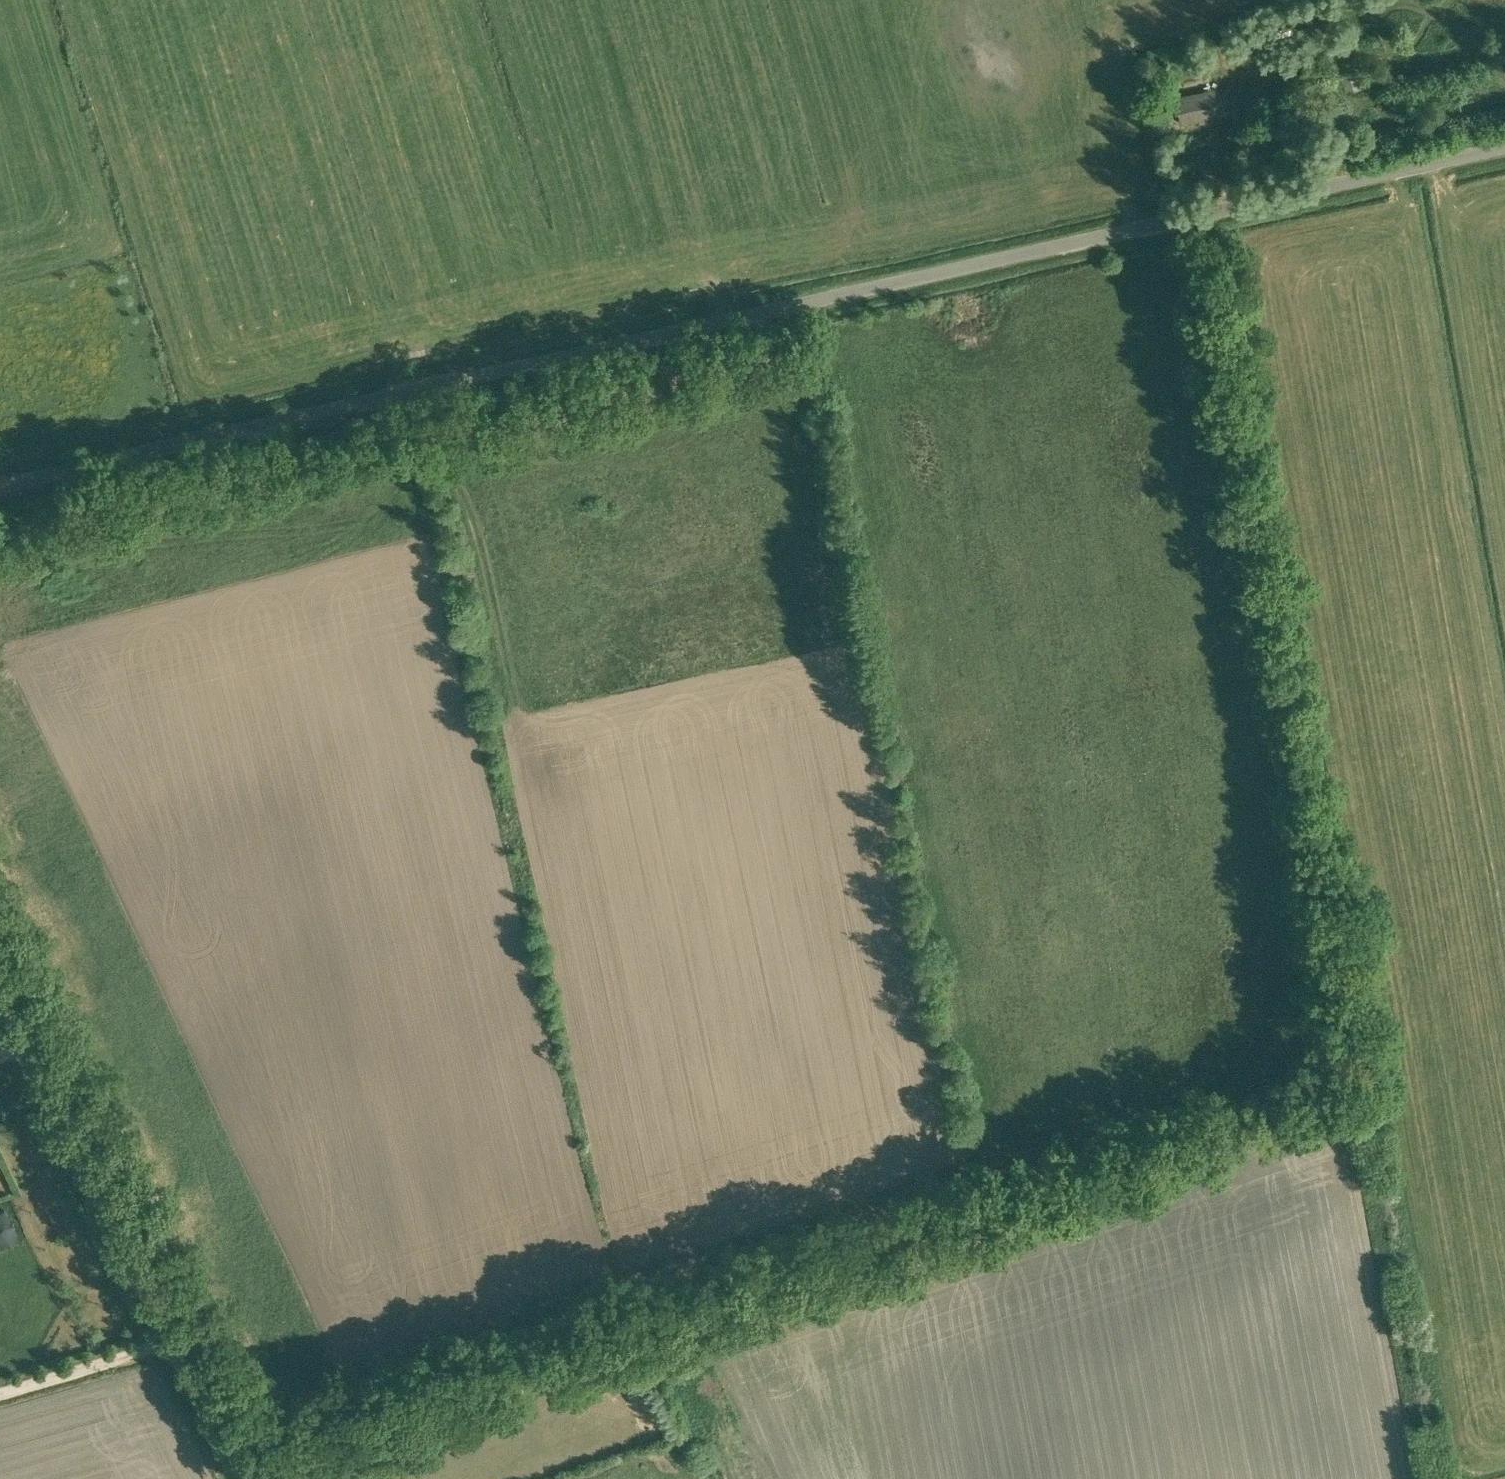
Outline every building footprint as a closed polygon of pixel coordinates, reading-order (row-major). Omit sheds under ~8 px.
[(1186,104),(1189,122),(1229,115),(1226,97),(1186,104)]
